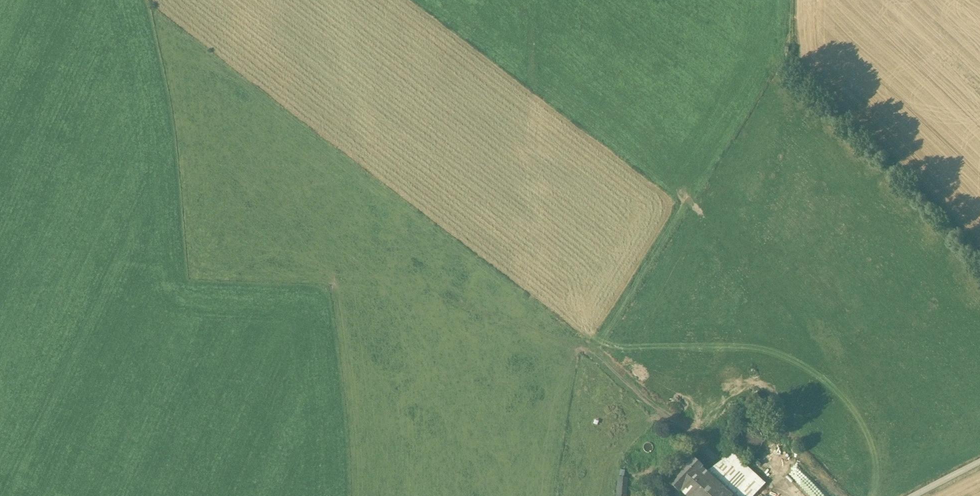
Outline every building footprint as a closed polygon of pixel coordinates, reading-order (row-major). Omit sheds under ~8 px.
[(761,446),(762,441),(761,435),(758,430),(753,427),(748,426),(742,427),(737,430),(734,435),(733,440),(734,446),(737,451),(742,454),(748,455),(753,454),(758,451),(761,446)] [(732,454),(706,473),(731,495),(754,495),(765,484),(732,454)] [(693,459),(669,485),(679,494),(703,468),(693,459)] [(702,470),(681,492),(685,495),(731,495),(706,473),(702,470)] [(618,478),(616,495),(626,495),(627,479),(618,478)]
